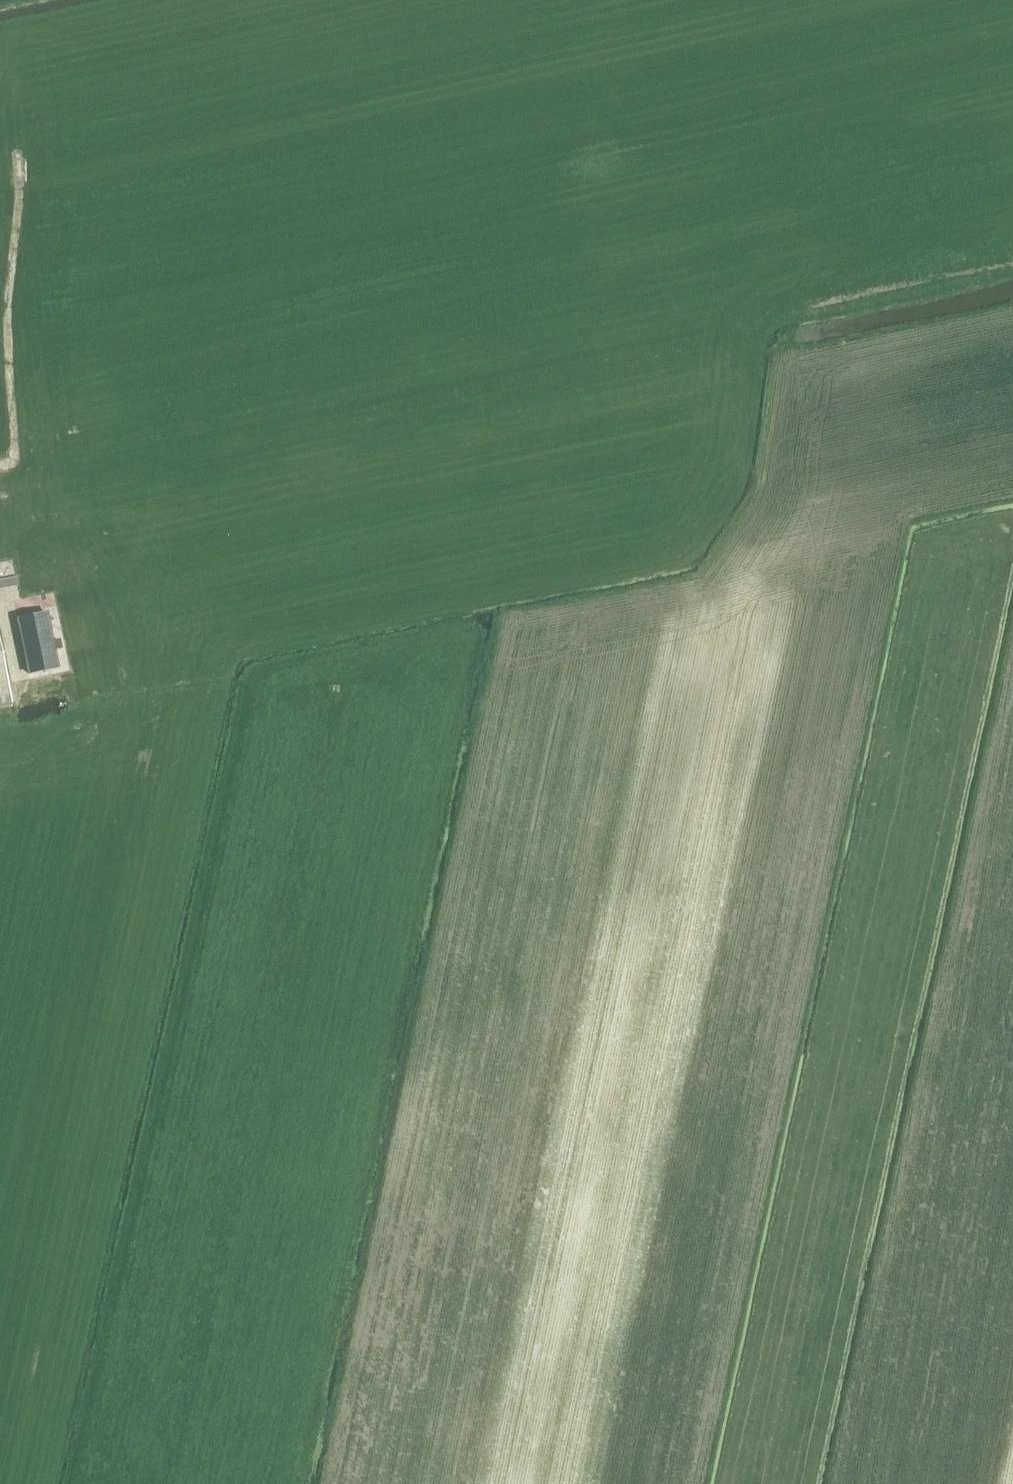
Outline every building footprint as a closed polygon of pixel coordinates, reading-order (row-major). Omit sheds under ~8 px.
[(50,624),(21,629),(25,652),(30,676),(59,671),(55,651),(63,650),(62,642),(54,643),(50,624)] [(12,705),(0,648),(0,708),(12,705)]
